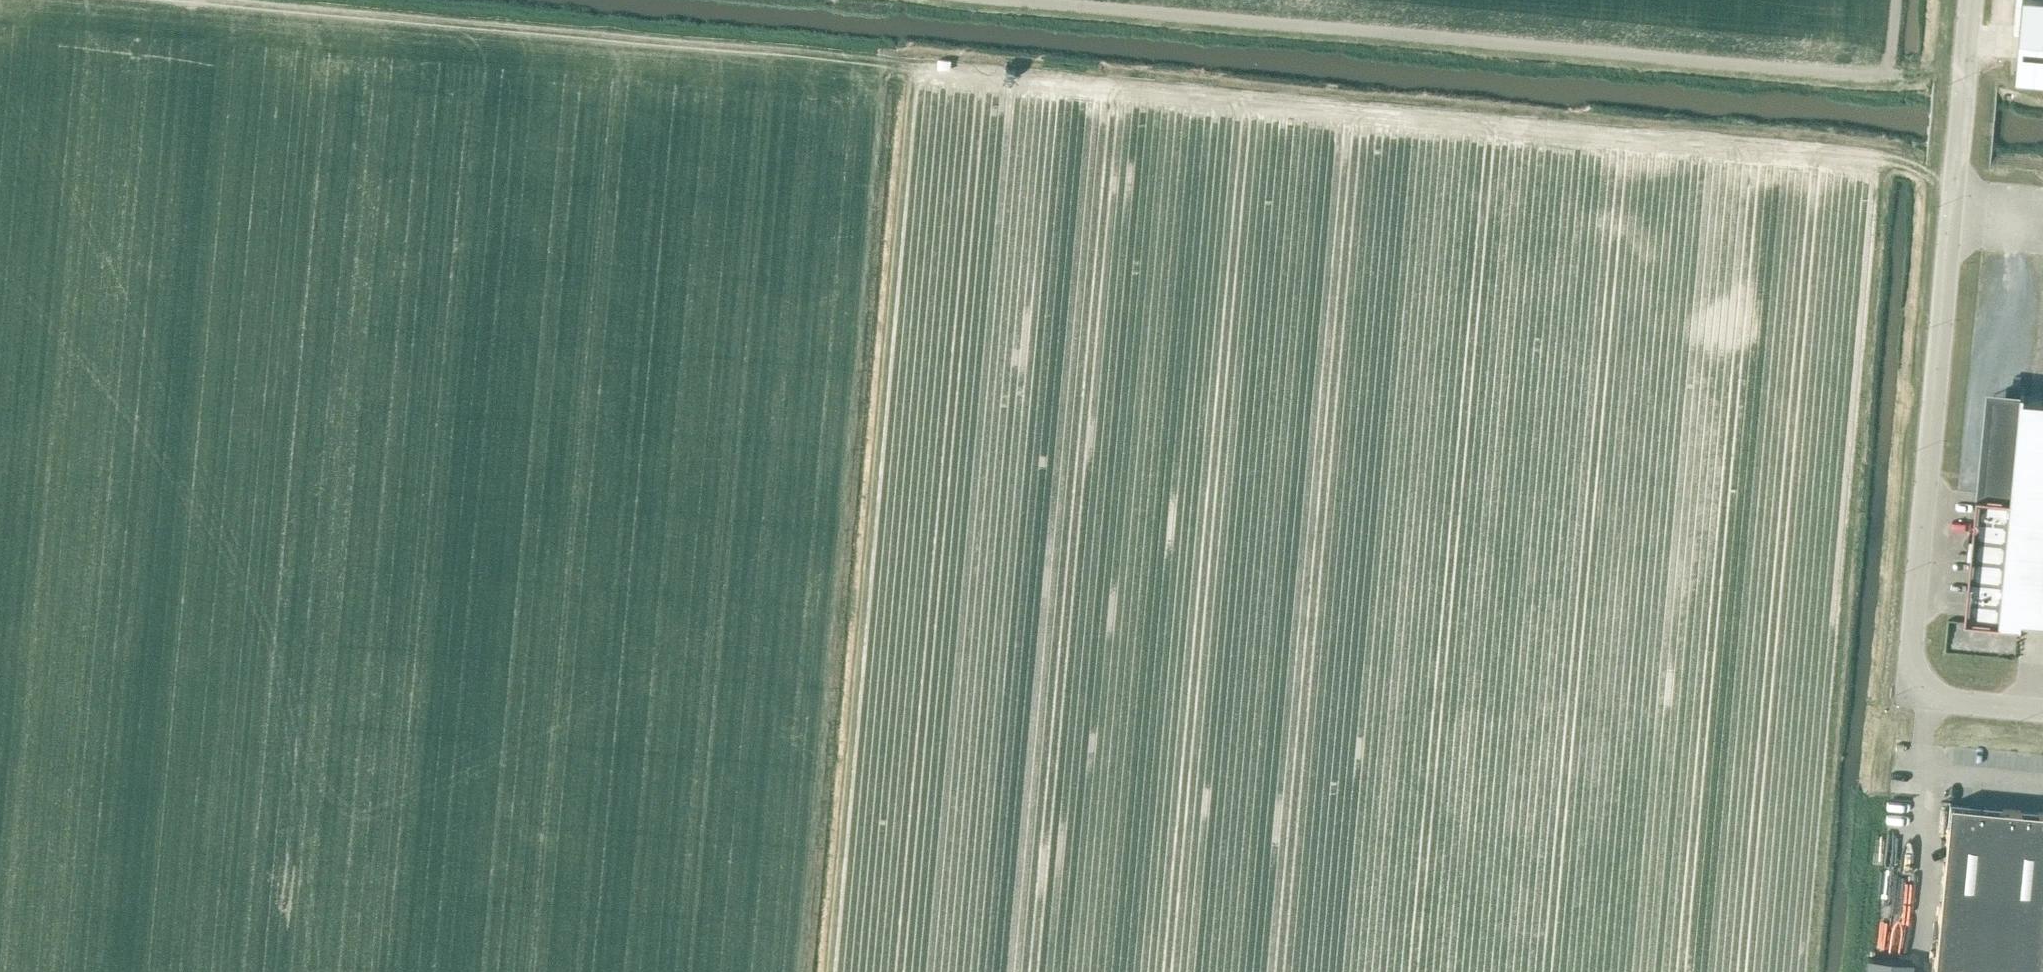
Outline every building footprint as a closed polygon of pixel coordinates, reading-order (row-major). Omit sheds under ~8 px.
[(2018,75),(2042,78),(2042,0),(2024,0),(2018,75)] [(2012,495),(1978,492),(1974,532),(1970,532),(1969,536),(1968,536),(1967,537),(1966,537),(1965,538),(1965,539),(1964,540),(1964,541),(1964,542),(1964,543),(1965,543),(1965,544),(1966,545),(1967,546),(1969,546),(1968,551),(1972,551),(1966,617),(1972,618),(1972,622),(1991,624),(1991,620),(2022,623),(2023,616),(2042,618),(2042,398),(2021,396),(2012,495)] [(2016,751),(2015,769),(2042,770),(2042,752),(2016,751)] [(1935,971),(2041,971),(2042,955),(2042,812),(1950,803),(1935,971)] [(1866,971),(1912,971),(1913,962),(1872,958),(1868,957),(1866,971)]
